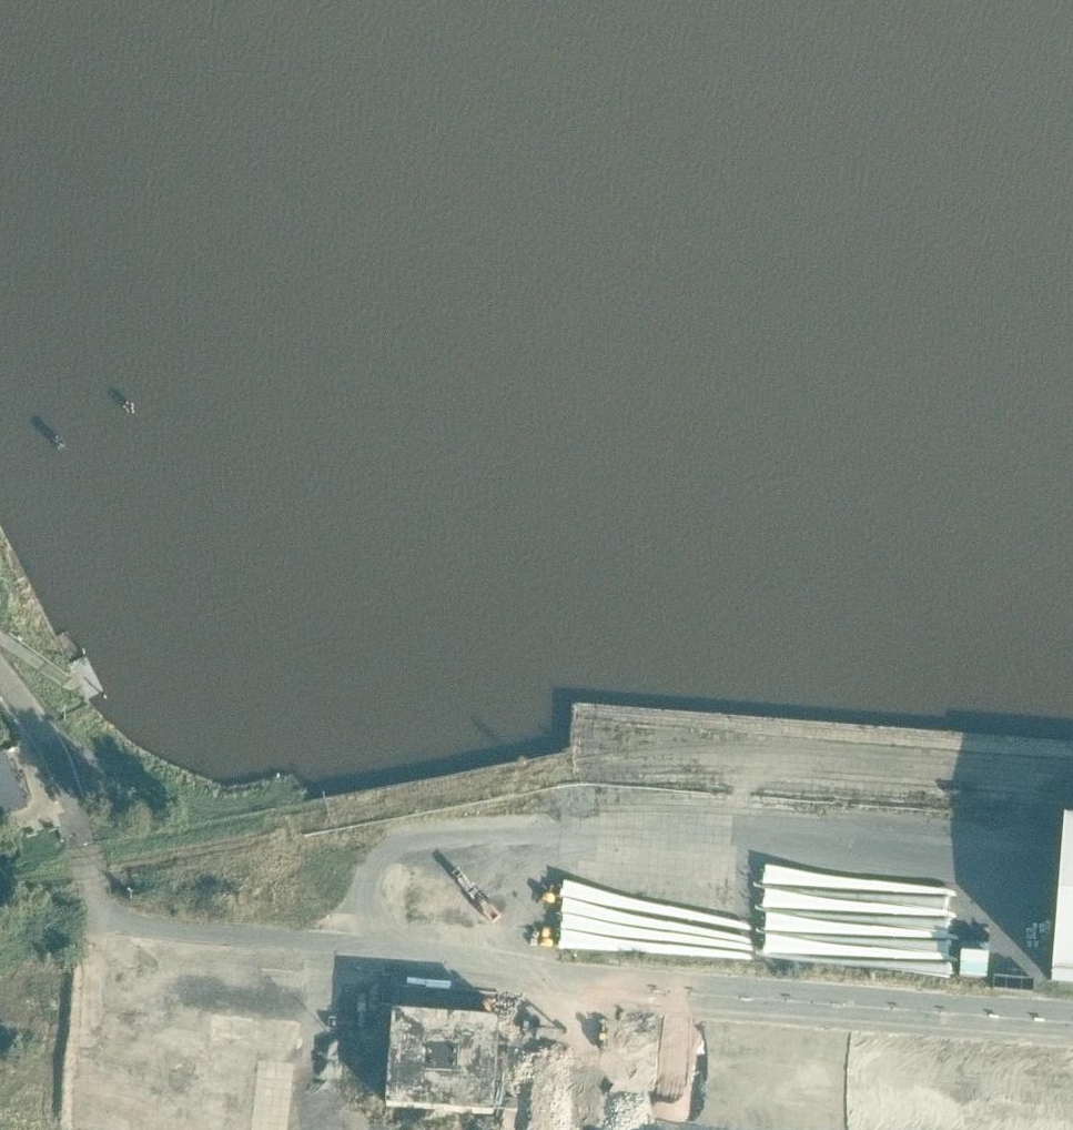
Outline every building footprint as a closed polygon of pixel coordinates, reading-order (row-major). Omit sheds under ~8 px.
[(1048,993),(1072,995),(1072,838),(1060,837),(1048,993)] [(388,1108),(492,1114),(501,1023),(392,1014),(388,1108)]
